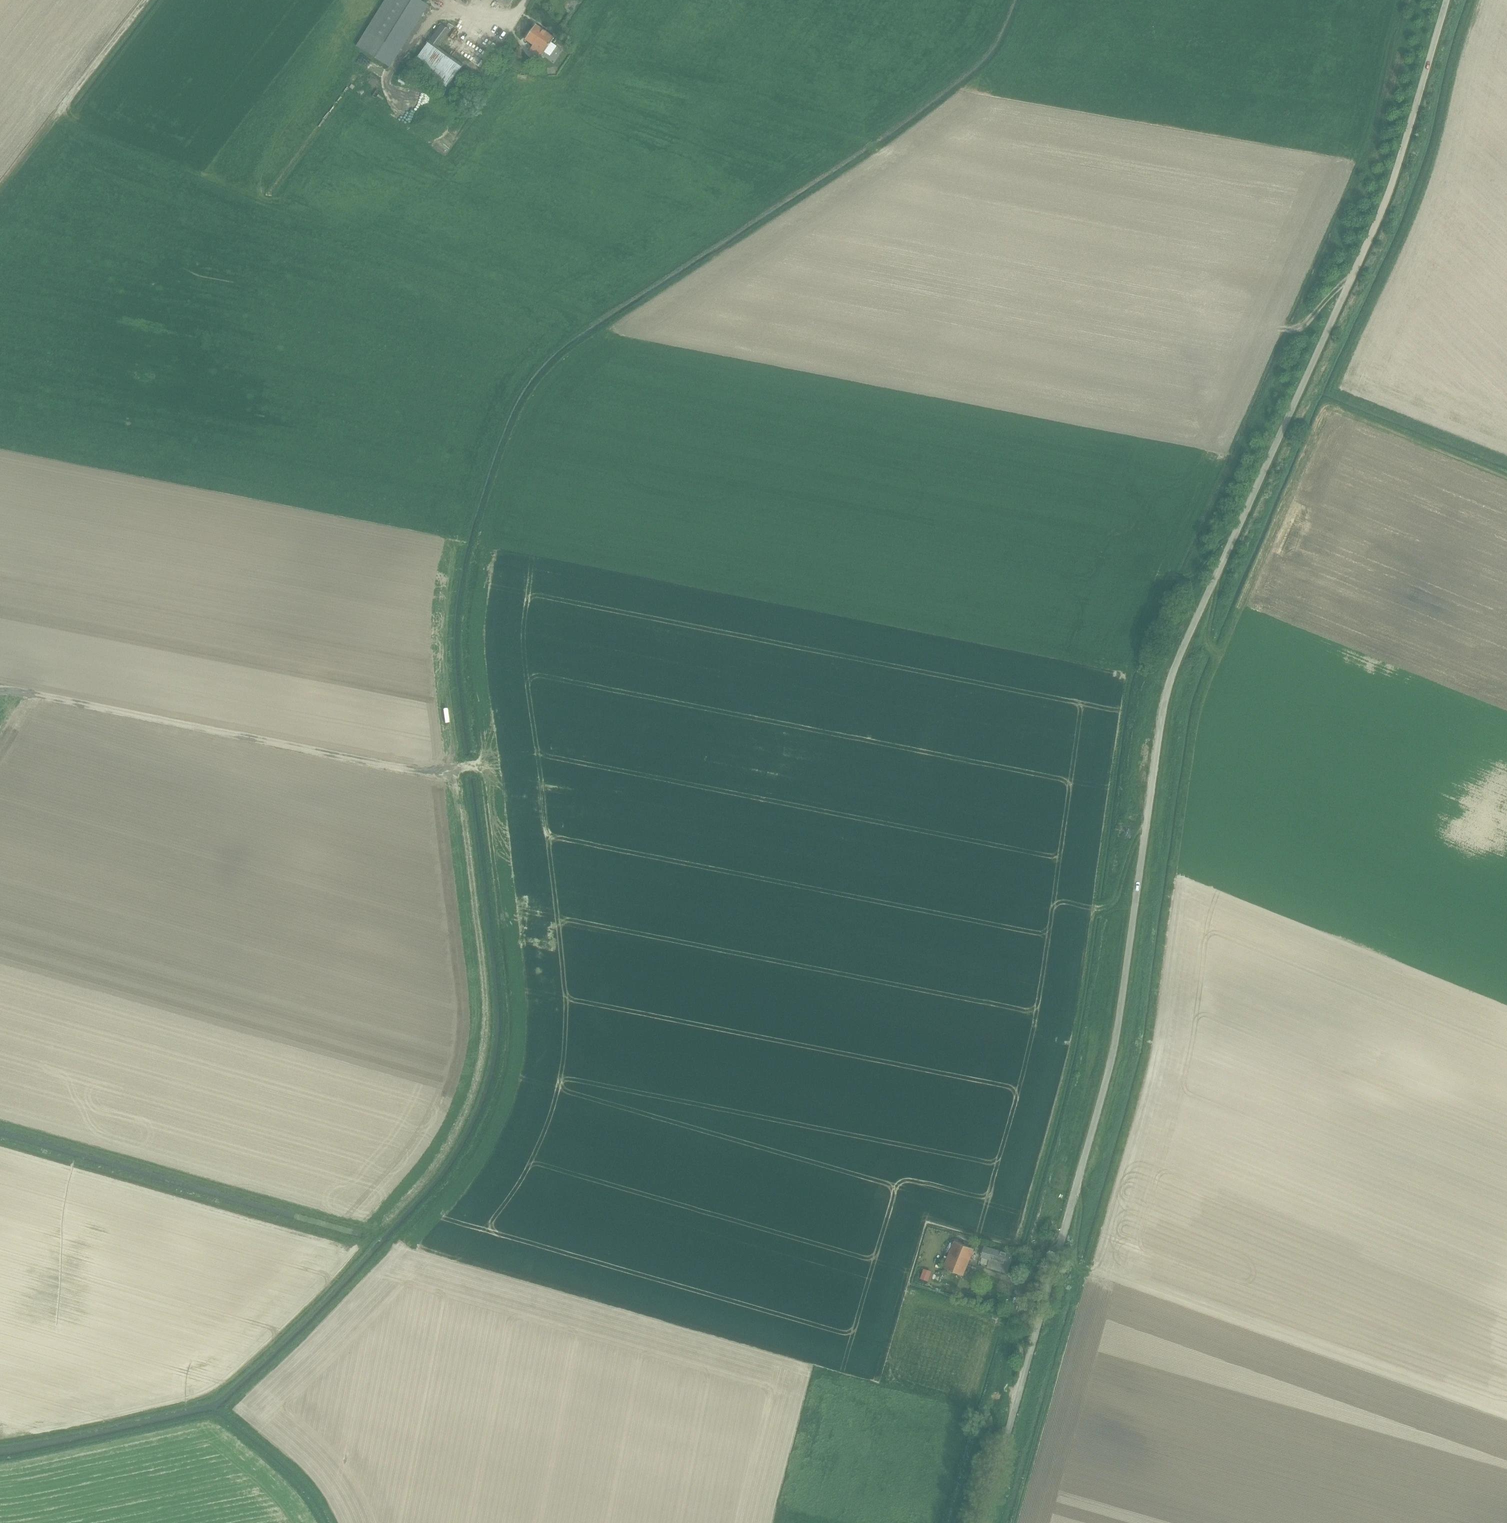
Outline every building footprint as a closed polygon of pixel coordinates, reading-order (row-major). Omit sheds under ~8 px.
[(357,46),(387,65),(396,51),(426,3),(420,0),(385,0),(357,46)] [(508,33),(511,24),(500,21),(497,30),(508,33)] [(431,41),(415,61),(445,86),(462,65),(438,47),(451,30),(442,24),(429,41),(431,41)] [(554,38),(535,24),(525,39),(532,45),(529,50),(540,58),(554,38)] [(562,39),(556,53),(566,57),(572,43),(562,39)] [(954,1240),(943,1266),(963,1274),(974,1248),(954,1240)] [(1012,1254),(1002,1251),(985,1246),(981,1257),(988,1259),(987,1265),(995,1267),(995,1269),(1007,1272),(1012,1254)] [(927,1281),(930,1273),(923,1271),(921,1279),(927,1281)]
